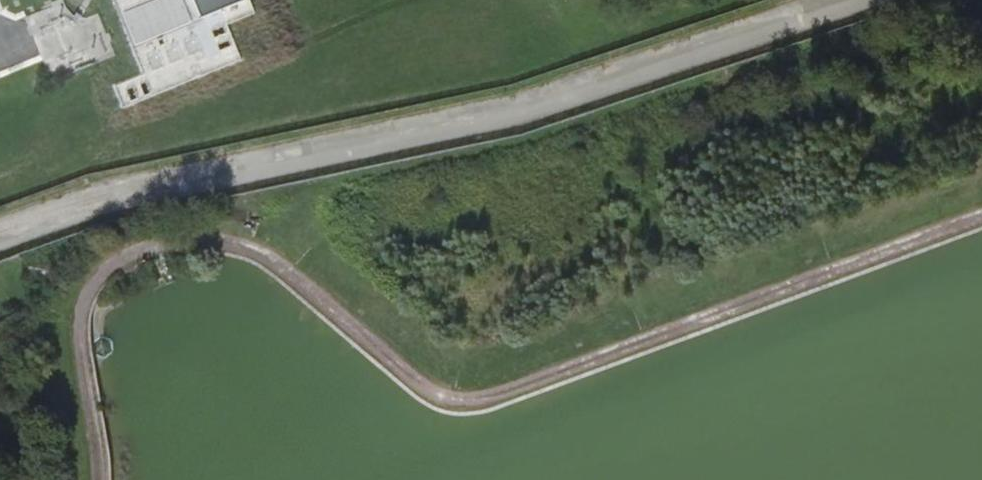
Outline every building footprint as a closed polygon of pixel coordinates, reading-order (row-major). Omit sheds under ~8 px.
[(25,18),(52,81),(80,70),(116,55),(114,49),(111,42),(114,41),(110,33),(108,35),(99,14),(87,19),(75,17),(66,9),(63,0),(59,0),(51,3),(52,7),(25,18)] [(143,74),(116,84),(123,106),(244,58),(229,23),(254,12),(250,0),(116,0),(143,74)]
